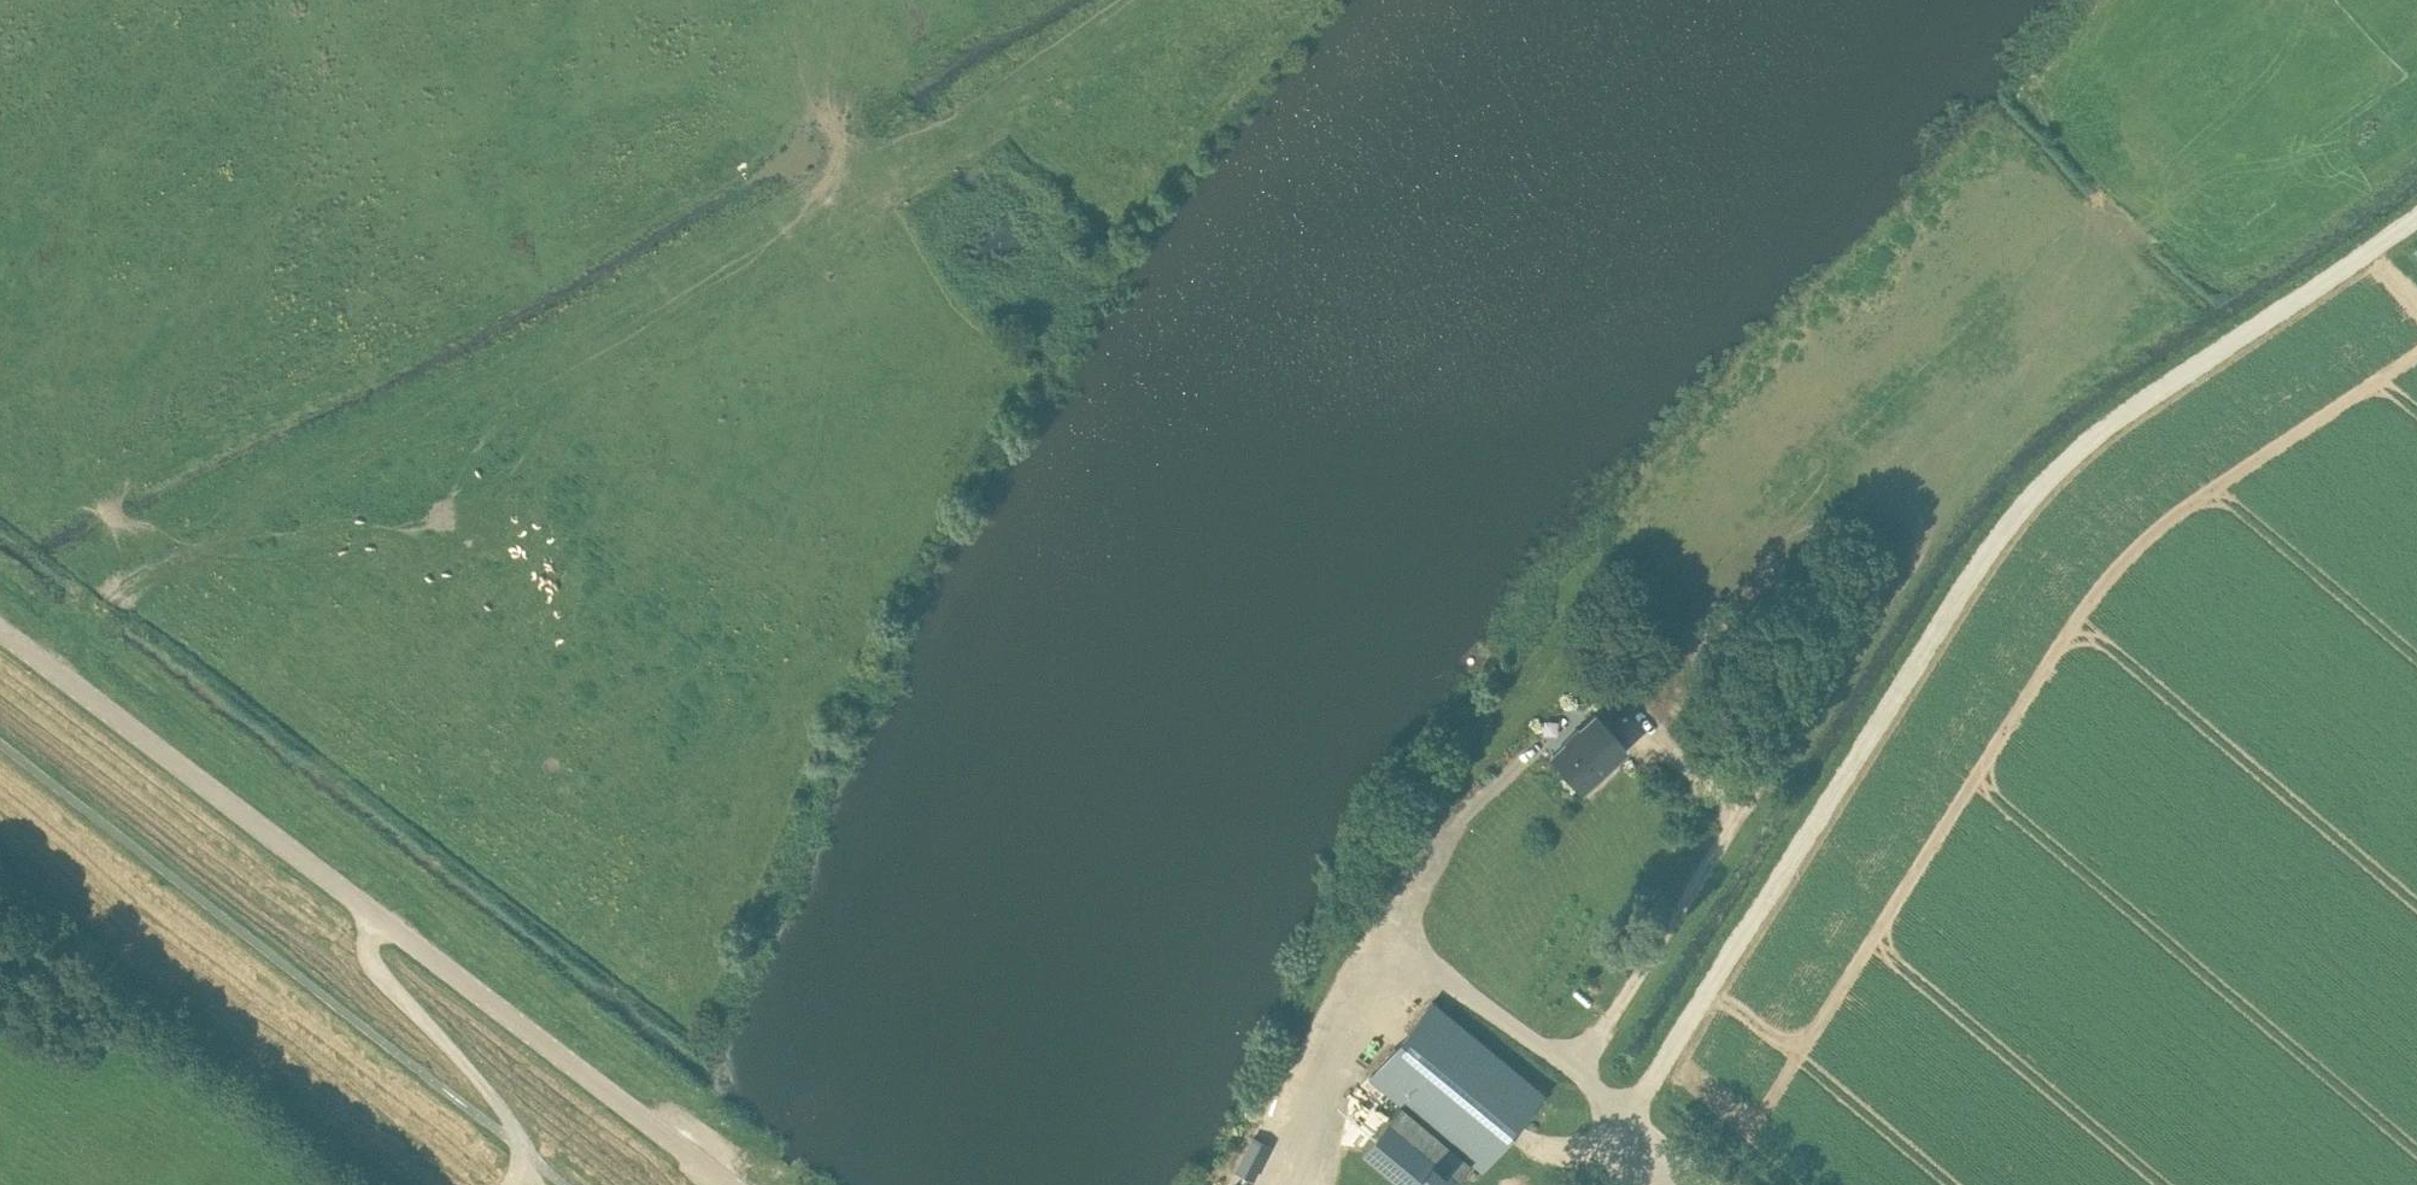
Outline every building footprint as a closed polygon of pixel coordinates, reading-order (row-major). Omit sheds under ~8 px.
[(1551,754),(1571,776),(1580,785),(1581,784),(1579,782),(1620,744),(1622,746),(1623,745),(1595,714),(1594,715),(1596,718),(1595,718),(1554,756),(1552,754),(1551,754)] [(1369,1076),(1401,1102),(1363,1148),(1408,1184),(1449,1184),(1470,1160),(1481,1169),(1543,1093),(1432,1001),(1369,1076)]
